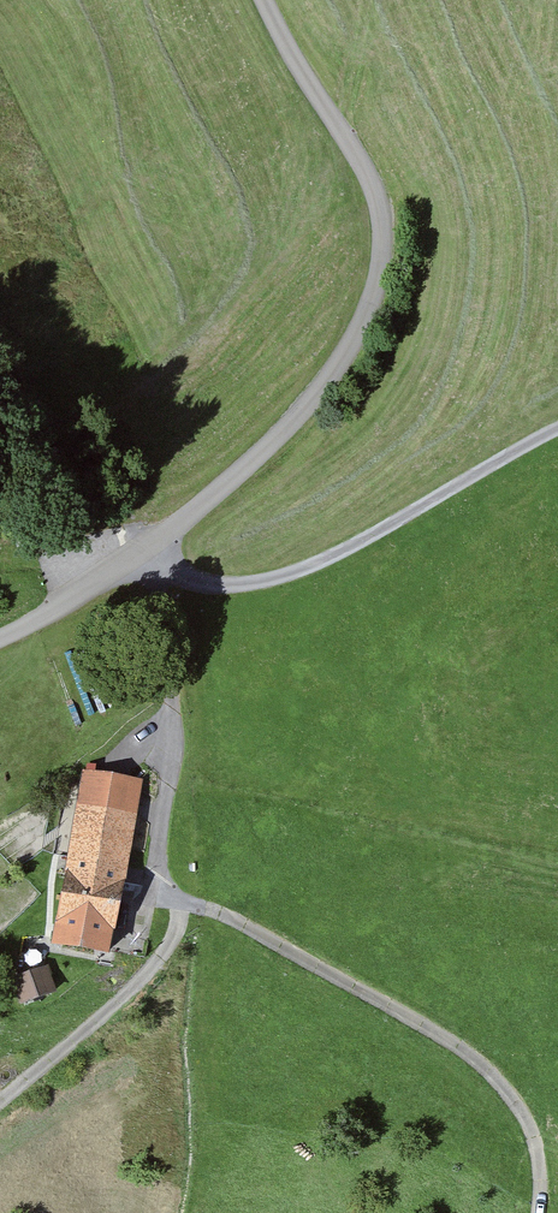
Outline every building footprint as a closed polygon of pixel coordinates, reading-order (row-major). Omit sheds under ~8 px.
[(143,782),(86,772),(54,946),(111,957),(143,782)] [(8,978),(20,1012),(61,998),(49,964),(8,978)]
